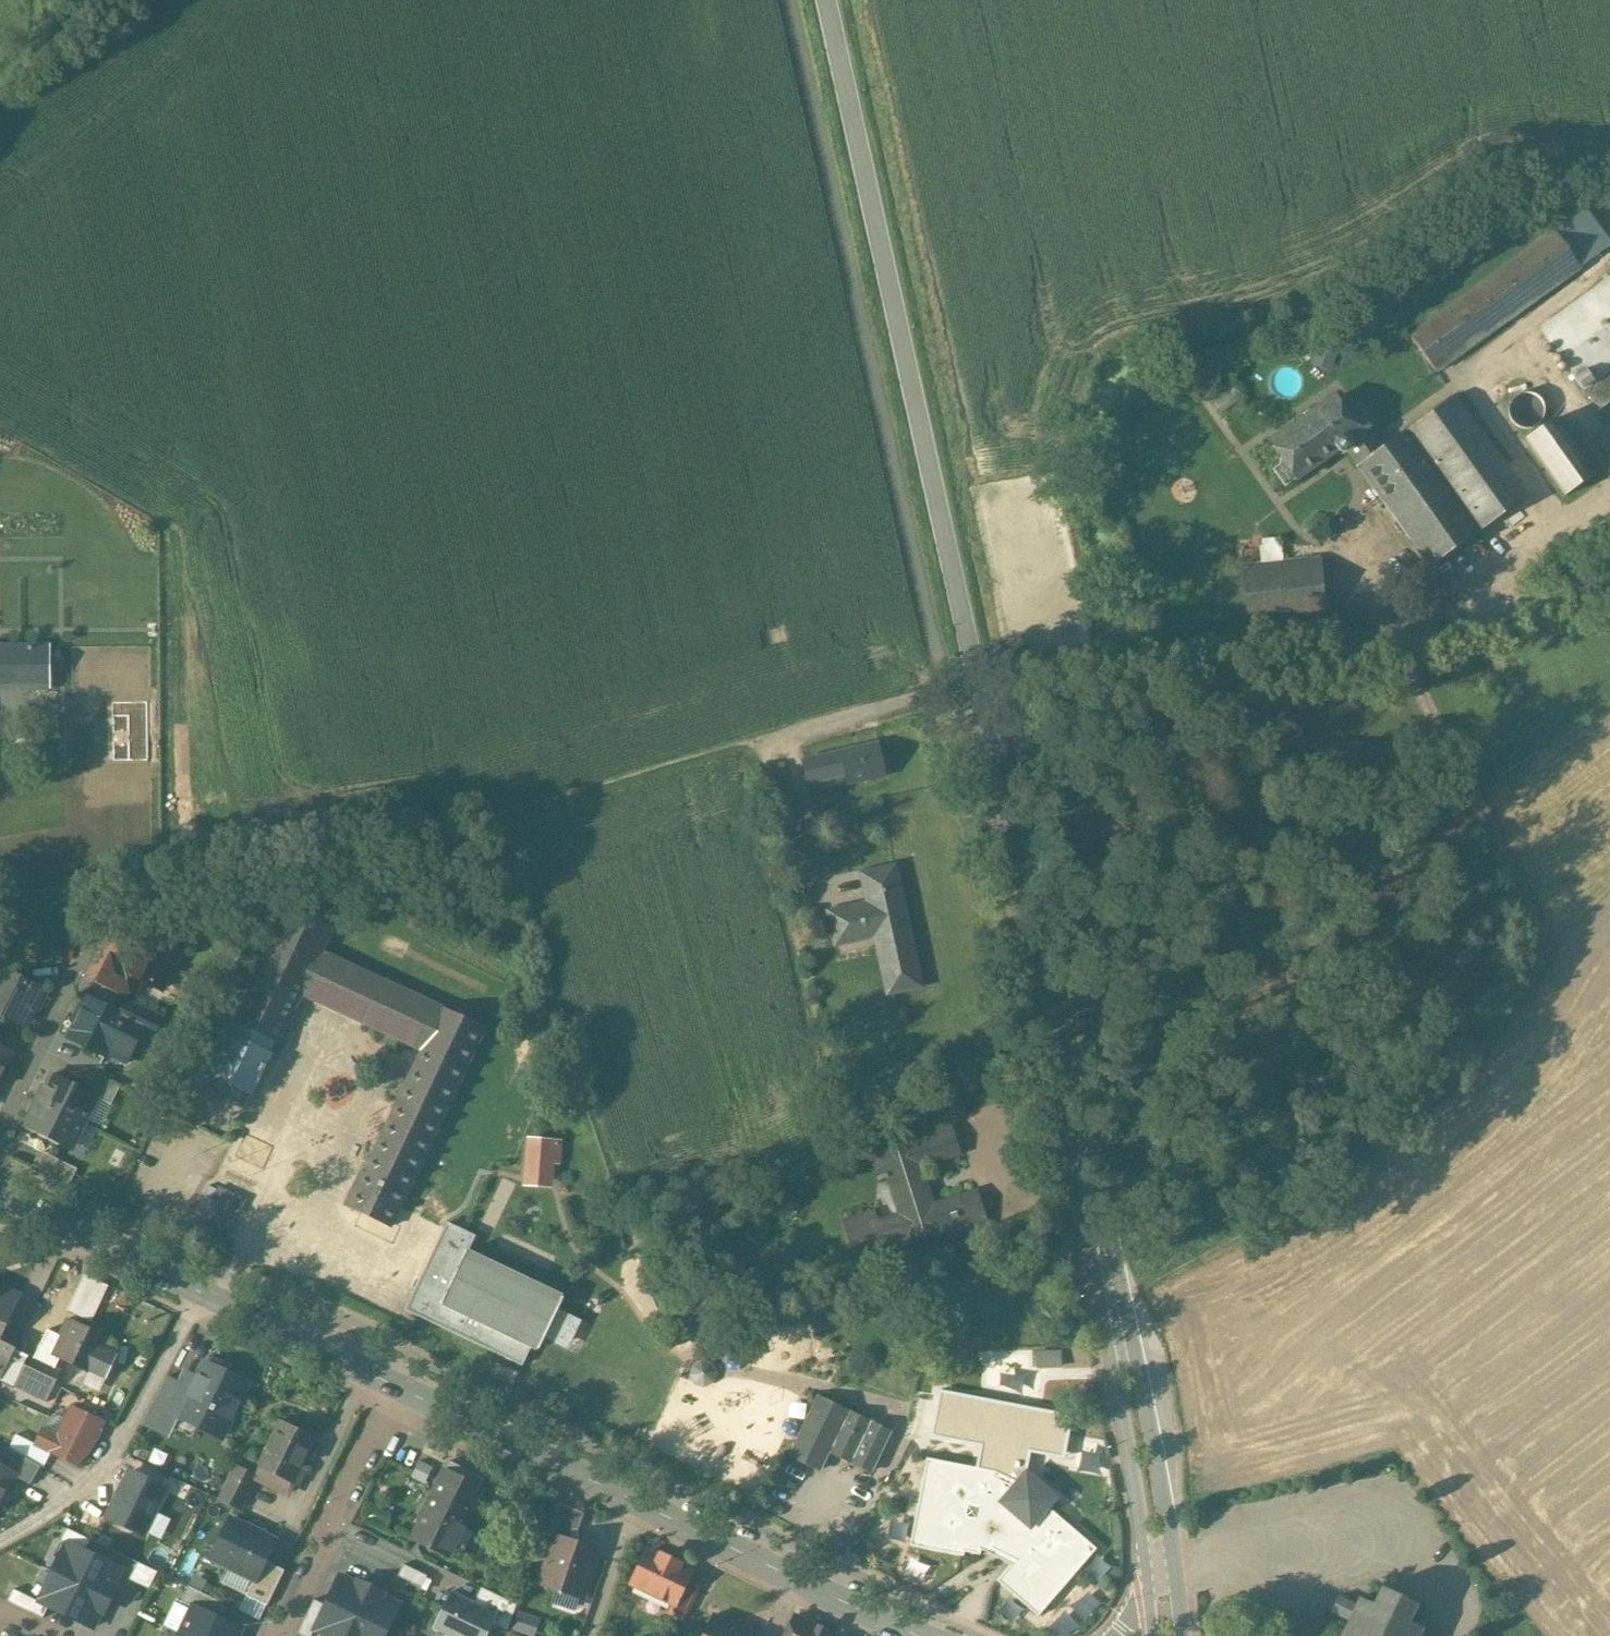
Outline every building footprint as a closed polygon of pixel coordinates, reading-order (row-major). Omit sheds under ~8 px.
[(1555,230),(1410,335),(1436,371),(1581,267),(1555,230)] [(1540,329),(1584,388),(1609,369),(1609,278),(1540,329)] [(1534,393),(1528,391),(1522,392),(1519,393),(1516,395),(1514,397),(1511,400),(1510,404),(1509,407),(1509,410),(1509,414),(1510,417),(1512,420),(1514,423),(1517,425),(1520,427),(1524,428),(1528,428),(1531,428),(1535,426),(1538,425),(1540,423),(1542,421),(1543,419),(1545,415),(1545,412),(1546,409),(1545,407),(1545,405),(1544,402),(1542,399),(1539,396),(1537,395),(1534,393)] [(1384,447),(1358,466),(1430,566),(1528,496),(1456,395),(1384,447)] [(1335,396),(1271,442),(1284,462),(1273,469),(1285,487),(1296,479),(1297,479),(1338,450),(1339,452),(1346,453),(1348,452),(1358,466),(1384,447),(1363,417),(1354,423),(1335,396)] [(1556,418),(1525,440),(1566,496),(1596,474),(1556,418)] [(1321,556),(1243,565),(1249,626),(1326,618),(1321,556)] [(0,647),(0,686),(32,686),(50,686),(50,646),(0,647)] [(66,710),(66,647),(50,646),(50,686),(32,686),(31,711),(66,710)] [(883,747),(848,755),(848,757),(813,765),(818,785),(852,777),(855,787),(890,778),(883,747)] [(923,986),(897,870),(868,876),(874,905),(836,914),(843,943),(882,934),(894,992),(923,986)] [(290,907),(236,1022),(238,1023),(276,1041),(278,1042),(301,994),(321,952),(332,927),(290,907)] [(181,951),(140,931),(125,963),(132,966),(129,972),(143,979),(163,988),(181,951)] [(423,1053),(364,1176),(362,1175),(346,1208),(391,1230),(486,1031),(403,991),(393,987),(321,952),(301,994),(423,1053)] [(129,972),(126,978),(105,967),(98,983),(129,998),(133,1000),(143,979),(129,972)] [(0,968),(0,1011),(26,1024),(43,989),(0,968)] [(121,1013),(90,998),(70,1037),(106,1055),(111,1045),(130,1054),(141,1032),(145,1025),(121,1013)] [(133,1000),(129,998),(121,1013),(145,1025),(141,1032),(153,1038),(164,1015),(133,1000)] [(276,1041),(238,1023),(233,1034),(230,1033),(210,1076),(252,1096),(272,1053),(270,1052),(276,1041)] [(0,1047),(0,1076),(12,1053),(0,1047)] [(95,1094),(53,1073),(40,1100),(85,1122),(91,1110),(89,1104),(95,1094)] [(120,1087),(107,1081),(99,1096),(112,1103),(120,1087)] [(85,1122),(40,1100),(26,1126),(68,1147),(73,1137),(79,1135),(85,1122)] [(952,1131),(915,1142),(884,1152),(884,1153),(875,1156),(882,1177),(880,1177),(881,1181),(890,1178),(902,1216),(879,1224),(875,1212),(852,1219),(862,1250),(907,1236),(909,1241),(941,1231),(940,1229),(984,1215),(977,1191),(933,1205),(921,1165),(959,1153),(952,1131)] [(556,1140),(525,1138),(523,1186),(555,1188),(556,1140)] [(221,1190),(216,1217),(243,1223),(248,1195),(221,1190)] [(562,1302),(466,1253),(473,1240),(448,1227),(404,1311),(521,1371),(532,1350),(537,1352),(562,1302)] [(14,1350),(20,1338),(3,1331),(19,1298),(0,1289),(0,1378),(14,1350)] [(104,1336),(68,1319),(52,1353),(88,1370),(89,1368),(99,1347),(104,1336)] [(99,1347),(89,1368),(106,1376),(116,1355),(99,1347)] [(20,1375),(28,1358),(14,1350),(0,1378),(0,1379),(5,1382),(15,1387),(18,1380),(20,1375)] [(60,1373),(28,1358),(20,1375),(18,1380),(15,1387),(46,1402),(60,1373)] [(247,1381),(206,1362),(192,1391),(181,1416),(221,1435),(247,1381)] [(106,1376),(89,1368),(88,1370),(83,1380),(101,1388),(106,1376)] [(178,1385),(156,1430),(171,1437),(181,1416),(192,1391),(178,1385)] [(891,1432),(819,1397),(791,1455),(821,1470),(830,1451),(872,1472),(891,1432)] [(104,1421),(72,1406),(58,1435),(44,1428),(36,1444),(76,1463),(89,1451),(104,1421)] [(914,1412),(907,1428),(919,1434),(927,1418),(914,1412)] [(317,1437),(283,1421),(262,1467),(301,1485),(309,1469),(303,1466),(317,1437)] [(7,1447),(0,1460),(0,1466),(14,1474),(30,1484),(40,1466),(7,1447)] [(1096,1548),(1051,1510),(1032,1532),(998,1502),(1016,1481),(995,1473),(926,1460),(911,1546),(964,1557),(965,1553),(979,1555),(980,1548),(1012,1566),(999,1581),(1038,1614),(1096,1548)] [(445,1473),(415,1536),(450,1553),(463,1525),(480,1489),(479,1489),(484,1478),(451,1462),(446,1473),(445,1473)] [(237,1465),(221,1500),(240,1509),(257,1475),(237,1465)] [(14,1474),(0,1466),(0,1499),(14,1474)] [(1026,1469),(1016,1481),(998,1502),(1032,1532),(1051,1510),(1060,1499),(1026,1469)] [(166,1489),(131,1472),(108,1518),(143,1535),(166,1489)] [(585,1513),(560,1502),(549,1535),(557,1537),(558,1536),(570,1541),(575,1528),(579,1530),(585,1513)] [(275,1541),(231,1519),(212,1558),(255,1579),(256,1579),(265,1560),(275,1541)] [(570,1541),(558,1536),(557,1537),(542,1583),(560,1589),(566,1586),(583,1592),(597,1550),(570,1541)] [(121,1569),(68,1544),(54,1573),(110,1600),(116,1588),(113,1586),(121,1569)] [(660,1557),(648,1551),(633,1583),(675,1603),(675,1604),(687,1579),(691,1572),(679,1566),(680,1563),(661,1554),(660,1557)] [(863,1557),(853,1552),(851,1557),(861,1562),(863,1557)] [(285,1570),(265,1560),(256,1579),(255,1579),(247,1595),(268,1605),(285,1570)] [(136,1576),(154,1584),(160,1570),(142,1562),(136,1576)] [(110,1600),(54,1573),(40,1603),(93,1628),(101,1611),(104,1613),(110,1600)] [(340,1576),(326,1606),(314,1629),(315,1630),(328,1635),(347,1635),(371,1588),(358,1582),(357,1585),(340,1576)] [(687,1579),(675,1604),(675,1603),(671,1612),(684,1619),(700,1585),(687,1579)] [(371,1588),(347,1635),(384,1635),(399,1605),(382,1597),(383,1594),(371,1588)] [(1360,1598),(1356,1605),(1338,1596),(1331,1612),(1348,1621),(1341,1635),(1423,1635),(1420,1635),(1423,1628),(1409,1621),(1417,1605),(1381,1588),(1373,1604),(1360,1598)] [(450,1593),(432,1630),(445,1635),(488,1635),(498,1616),(450,1593)] [(297,1634),(301,1635),(312,1635),(315,1630),(314,1629),(326,1606),(314,1600),(297,1634)] [(194,1606),(180,1634),(185,1635),(238,1635),(241,1629),(194,1606)]
